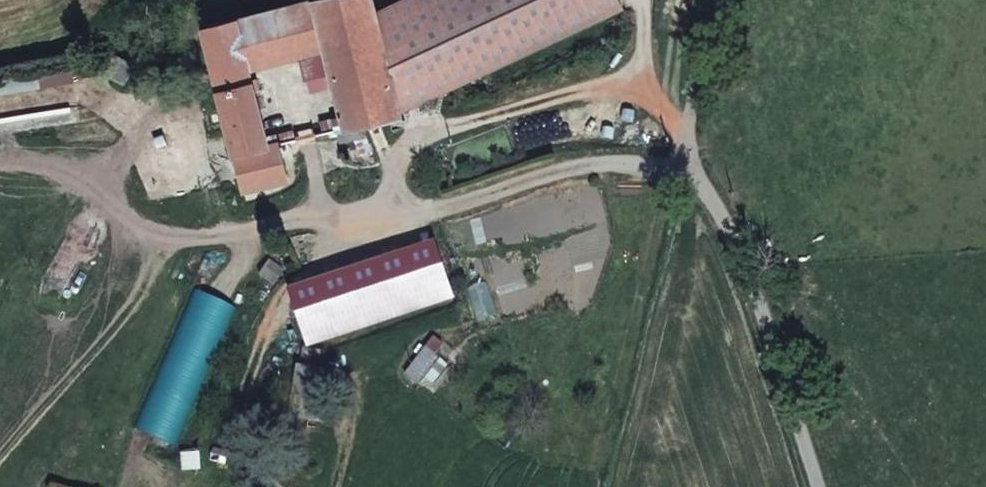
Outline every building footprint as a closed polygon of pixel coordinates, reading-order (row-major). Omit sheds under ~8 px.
[(324,42),(314,0),(309,0),(239,18),(250,61),(324,42)] [(373,7),(372,0),(314,0),(324,42),(344,123),(399,110),(373,7)] [(399,110),(622,7),(618,0),(388,0),(373,7),(399,110)] [(250,61),(239,18),(203,27),(235,151),(270,142),(250,61)] [(430,242),(287,290),(306,345),(449,297),(430,242)]
